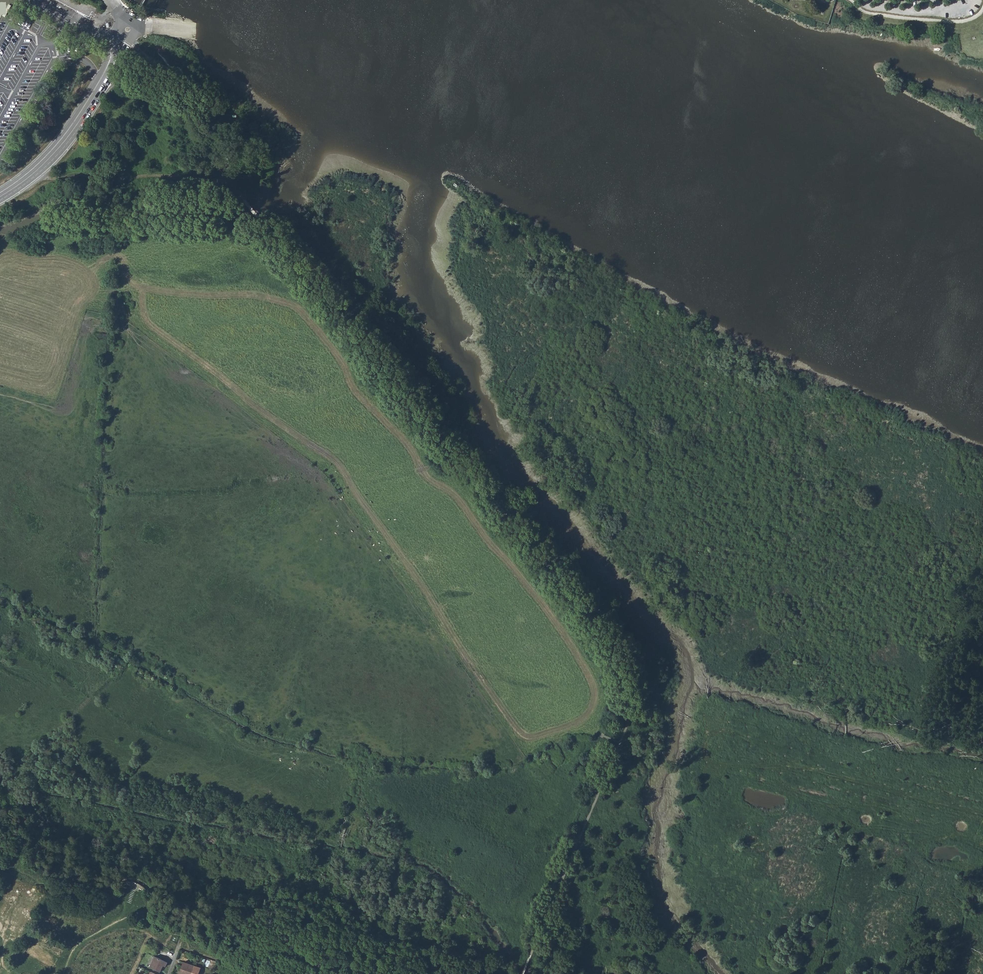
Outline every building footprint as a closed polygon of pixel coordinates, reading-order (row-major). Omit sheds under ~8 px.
[(155,956),(150,966),(159,972),(163,965),(161,965),(163,960),(155,956)] [(183,962),(179,973),(196,973),(198,967),(183,962)]
